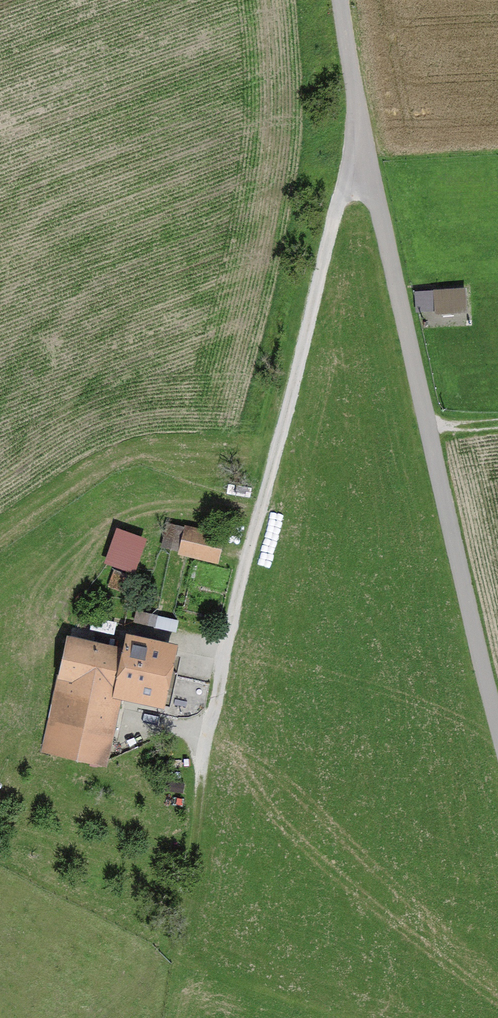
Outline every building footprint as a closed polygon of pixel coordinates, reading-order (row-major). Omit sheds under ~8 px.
[(438,314),(470,312),(468,288),(430,290),(430,300),(437,299),(438,314)] [(201,523),(199,531),(209,534),(211,525),(201,523)] [(137,573),(149,539),(117,528),(106,562),(137,573)] [(187,529),(182,552),(213,560),(219,538),(187,529)] [(114,571),(109,585),(120,589),(125,575),(114,571)] [(106,597),(101,611),(111,614),(116,600),(106,597)] [(70,644),(46,746),(102,760),(119,689),(159,699),(169,656),(129,646),(126,657),(70,644)]
